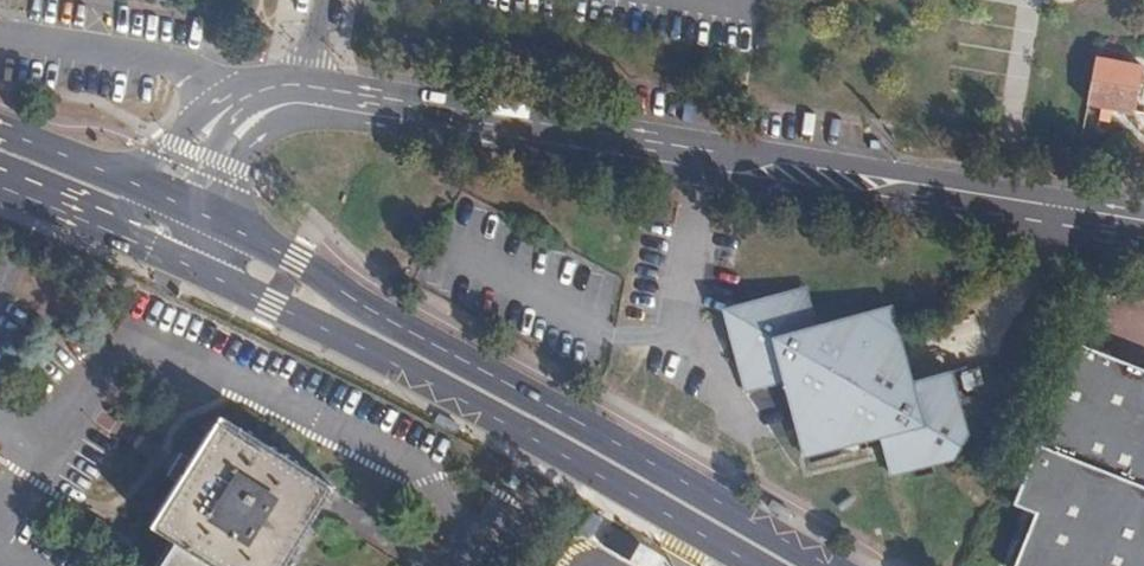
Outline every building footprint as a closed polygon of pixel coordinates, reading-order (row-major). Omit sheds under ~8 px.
[(1102,61),(1105,48),(1097,47),(1095,60),(1102,61)] [(1141,68),(1102,61),(1095,60),(1086,105),(1132,114),(1141,68)] [(722,311),(744,393),(782,384),(801,461),(880,441),(891,477),(951,463),(971,436),(951,372),(913,383),(892,307),(818,327),(807,286),(722,311)] [(1069,346),(1010,502),(1033,511),(1012,565),(1143,565),(1143,375),(1069,346)] [(334,488),(226,419),(158,526),(219,565),(283,565),(334,488)]
